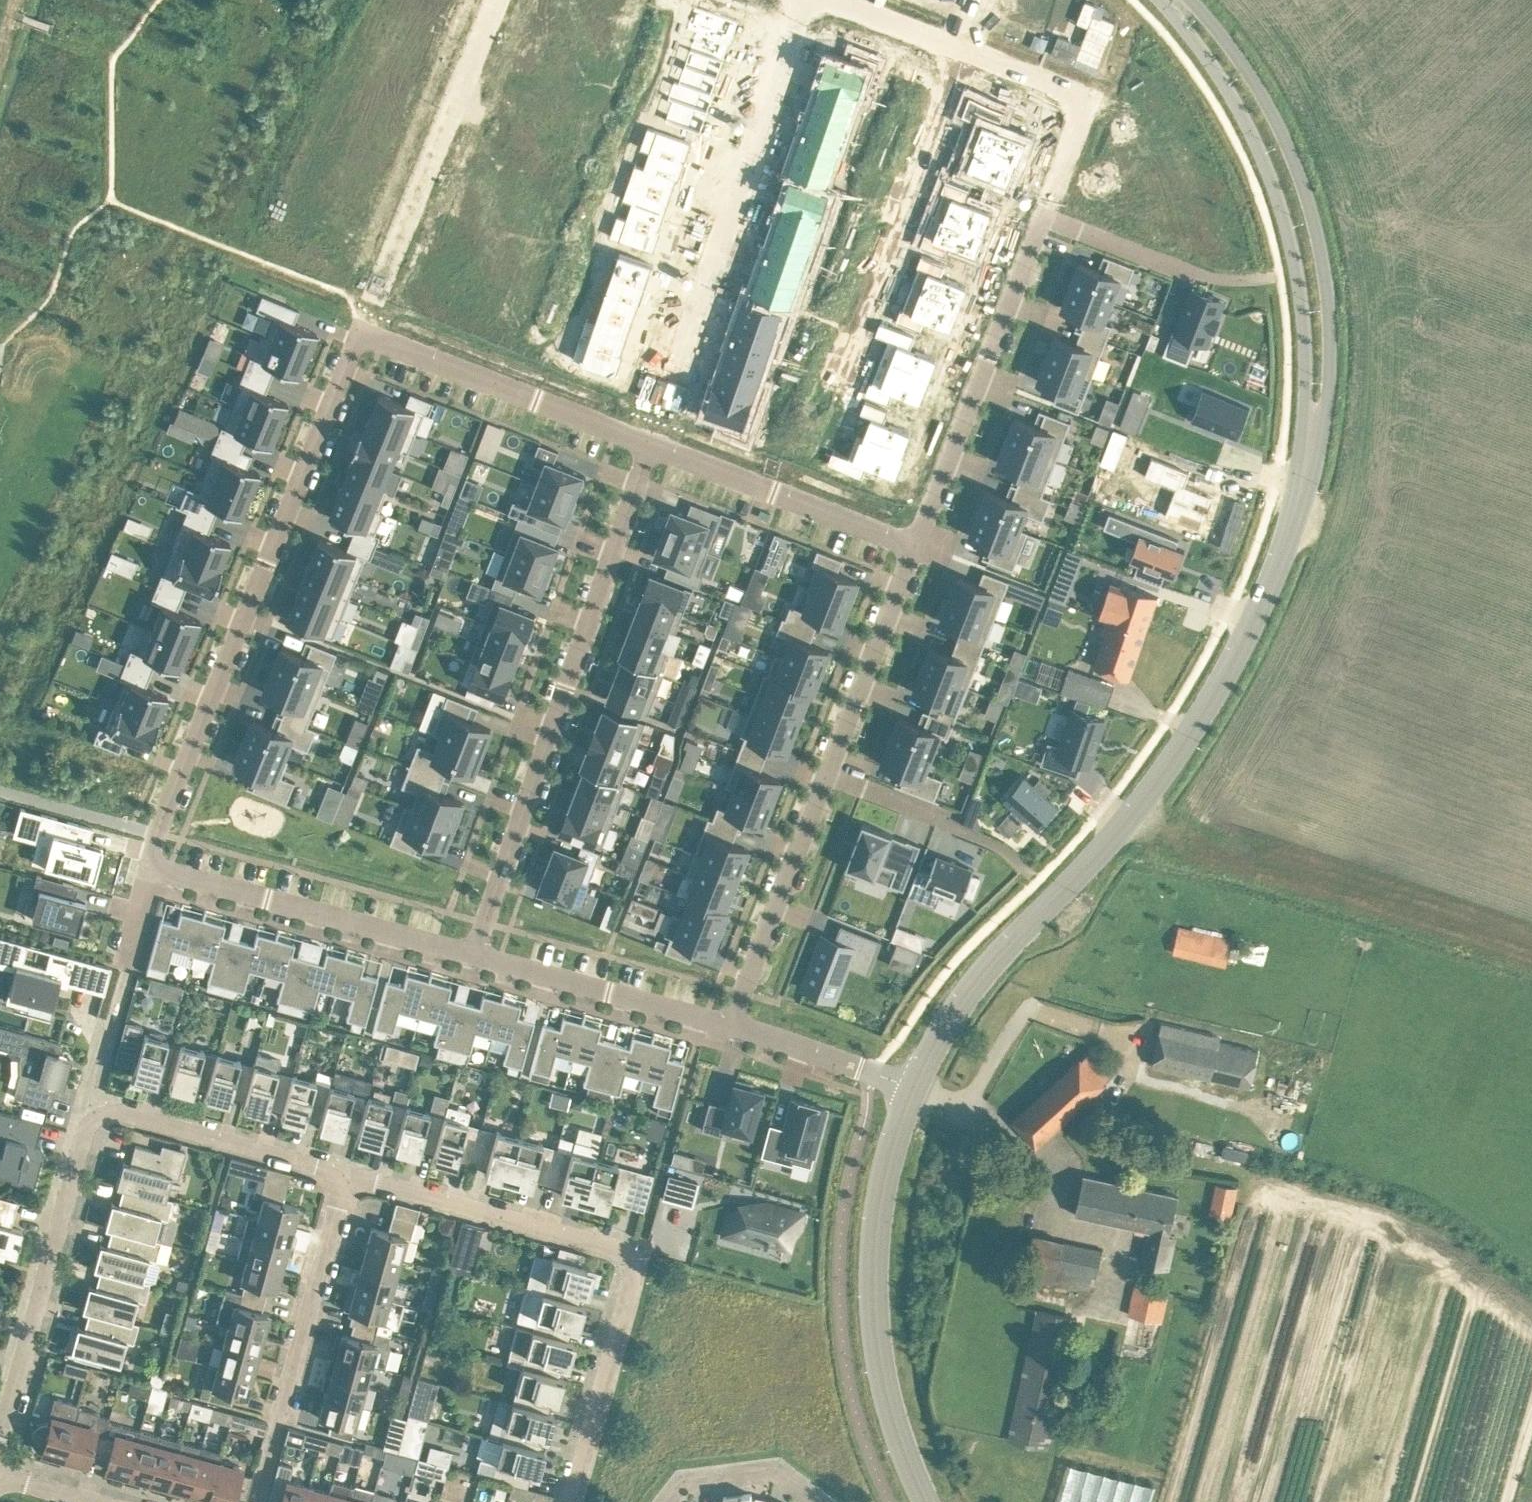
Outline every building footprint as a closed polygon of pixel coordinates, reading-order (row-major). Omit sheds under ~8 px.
[(1008,3),(1007,5),(1017,8),(1016,11),(1026,15),(1027,12),(1044,18),(1051,0),(1001,0),(1008,3)] [(1101,16),(1105,7),(1086,0),(1085,0),(1077,22),(1089,26),(1082,44),(1059,35),(1051,54),(1096,72),(1116,21),(1101,16)] [(656,2),(652,14),(659,16),(663,5),(656,2)] [(694,5),(687,27),(696,30),(696,29),(730,41),(730,42),(732,43),(739,20),(694,5)] [(652,14),(648,25),(655,28),(659,16),(652,14)] [(696,30),(690,46),(724,58),(730,42),(730,41),(696,29),(696,30)] [(644,37),(640,48),(647,51),(651,39),(644,37)] [(690,46),(684,63),(718,75),(724,58),(690,46)] [(640,48),(636,59),(644,62),(647,51),(640,48)] [(829,57),(821,79),(823,80),(824,79),(857,90),(857,91),(866,95),(878,60),(853,51),(848,63),(829,57)] [(679,79),(678,80),(712,92),(713,91),(718,75),(684,63),(679,79)] [(632,70),(628,82),(636,84),(640,73),(632,70)] [(674,78),(668,97),(672,98),(673,97),(708,110),(715,92),(713,91),(712,92),(678,80),(679,79),(674,78)] [(823,80),(818,96),(852,107),(857,91),(857,90),(824,79),(823,80)] [(628,82),(624,93),(632,96),(636,84),(628,82)] [(818,96),(812,113),(846,124),(852,107),(818,96)] [(969,96),(962,115),(973,119),(965,141),(967,142),(967,141),(1016,160),(1016,161),(1018,162),(1027,139),(1016,134),(999,128),(1006,110),(969,96)] [(672,98),(665,119),(701,131),(708,110),(673,97),(672,98)] [(894,103),(890,115),(898,117),(902,106),(894,103)] [(806,129),(806,130),(840,141),(846,124),(812,113),(806,129)] [(614,123),(610,135),(617,138),(621,126),(614,123)] [(648,124),(640,147),(649,150),(650,149),(686,161),(693,140),(648,124)] [(886,126),(882,137),(890,140),(894,129),(886,126)] [(804,128),(798,146),(834,159),(840,141),(806,130),(806,129),(804,128)] [(610,135),(606,146),(613,149),(617,138),(610,135)] [(882,137),(879,149),(886,151),(890,140),(882,137)] [(957,161),(952,175),(982,186),(983,185),(978,183),(982,172),(987,174),(1008,182),(1009,178),(1016,161),(1016,160),(967,141),(967,142),(959,162),(957,161)] [(798,146),(791,167),(827,180),(834,159),(798,146)] [(644,165),(644,166),(678,178),(677,178),(679,179),(686,161),(650,149),(649,150),(644,165)] [(595,155),(591,166),(599,169),(603,158),(595,155)] [(875,160),(871,171),(878,174),(882,163),(875,160)] [(635,162),(629,180),(672,195),(677,178),(678,178),(644,166),(644,165),(635,162)] [(591,166),(587,178),(595,181),(599,169),(591,166)] [(871,171),(867,183),(874,185),(878,174),(871,171)] [(935,211),(934,212),(983,231),(984,230),(990,213),(992,209),(971,201),(966,199),(970,189),(976,191),(976,189),(946,177),(940,191),(942,192),(935,211)] [(792,179),(784,201),(786,202),(786,201),(829,216),(837,195),(792,179)] [(629,180),(623,198),(632,201),(632,200),(666,212),(672,195),(629,180)] [(590,192),(586,203),(594,206),(598,194),(590,192)] [(627,216),(626,217),(660,229),(660,228),(666,212),(632,200),(632,201),(627,216)] [(786,202),(781,218),(823,233),(829,216),(786,201),(786,202)] [(586,203),(582,214),(590,217),(594,206),(586,203)] [(933,211),(919,246),(949,258),(950,256),(945,254),(949,244),(954,246),(977,254),(986,231),(984,230),(983,231),(934,212),(935,211),(933,211)] [(617,213),(610,235),(655,251),(663,228),(660,228),(660,229),(626,217),(627,216),(617,213)] [(856,213),(852,224),(860,227),(864,215),(856,213)] [(781,218),(775,235),(817,250),(823,233),(781,218)] [(852,224),(849,235),(856,238),(860,227),(852,224)] [(769,251),(769,252),(803,264),(802,265),(811,268),(817,250),(775,235),(769,251)] [(572,244),(568,256),(576,259),(580,247),(572,244)] [(852,249),(848,260),(855,263),(859,251),(852,249)] [(620,250),(612,271),(648,284),(656,263),(620,250)] [(767,250),(761,268),(797,281),(797,280),(802,265),(803,264),(769,252),(769,251),(767,250)] [(918,266),(910,287),(963,308),(964,307),(963,306),(960,305),(967,288),(968,284),(947,276),(942,274),(946,263),(952,265),(952,264),(922,252),(916,266),(918,266)] [(568,256),(564,267),(572,270),(576,259),(568,256)] [(1080,262),(1071,284),(1112,300),(1120,279),(1129,283),(1135,266),(1110,256),(1109,258),(1104,271),(1080,262)] [(848,260),(844,272),(851,274),(855,263),(848,260)] [(761,268),(753,290),(794,304),(802,281),(797,280),(797,281),(761,268)] [(612,271),(606,288),(640,300),(640,301),(642,302),(648,284),(612,271)] [(560,279),(556,290),(564,293),(568,281),(560,279)] [(833,281),(829,292),(837,295),(841,283),(833,281)] [(1071,284),(1063,307),(1087,316),(1081,330),(1107,340),(1112,325),(1103,321),(1112,300),(1071,284)] [(900,307),(895,321),(925,333),(926,331),(921,329),(925,318),(930,320),(951,328),(953,324),(959,307),(962,308),(963,309),(963,308),(910,287),(902,308),(900,307)] [(1174,330),(1165,354),(1186,362),(1195,340),(1206,344),(1213,328),(1214,329),(1219,316),(1218,316),(1224,300),(1193,287),(1176,331),(1174,330)] [(606,288),(601,306),(634,317),(640,301),(640,300),(606,288)] [(556,290),(552,301),(560,304),(564,293),(556,290)] [(829,292),(825,303),(833,306),(837,295),(829,292)] [(306,354),(306,355),(307,355),(316,332),(293,323),(298,309),(261,294),(255,309),(274,317),(266,337),(265,337),(306,354)] [(745,298),(738,320),(783,335),(790,314),(745,298)] [(544,302),(537,299),(533,310),(540,313),(544,302)] [(595,322),(595,323),(629,334),(634,317),(601,306),(595,322)] [(548,313),(544,324),(552,327),(556,315),(548,313)] [(586,318),(580,336),(623,351),(623,350),(629,334),(595,323),(595,322),(586,318)] [(738,320),(732,338),(734,338),(734,337),(768,349),(768,350),(777,353),(783,335),(738,320)] [(880,320),(875,334),(888,339),(880,360),(933,380),(933,379),(932,379),(930,378),(936,361),(938,356),(917,348),(912,346),(916,336),(921,338),(922,336),(880,320)] [(544,324),(540,335),(548,338),(552,327),(544,324)] [(1056,336),(1047,358),(1093,375),(1107,340),(1081,330),(1076,344),(1056,336)] [(815,333),(811,345),(818,347),(822,336),(815,333)] [(244,369),(270,380),(275,367),(297,376),(306,355),(306,354),(265,337),(266,337),(261,335),(252,356),(249,355),(244,369)] [(580,336),(572,358),(617,373),(625,351),(623,350),(623,351),(580,336)] [(734,338),(728,354),(762,366),(768,350),(768,349),(734,337),(734,338)] [(811,345),(807,356),(814,359),(818,347),(811,345)] [(728,354),(722,371),(756,383),(757,382),(762,366),(728,354)] [(1047,358),(1039,380),(1059,388),(1054,402),(1079,412),(1093,375),(1047,358)] [(870,380),(865,393),(895,405),(896,403),(891,401),(895,391),(900,393),(921,401),(922,397),(929,380),(931,381),(932,381),(933,380),(880,360),(872,380),(870,380)] [(803,367),(799,379),(807,381),(811,370),(803,367)] [(278,424),(278,423),(287,402),(264,393),(270,380),(244,369),(238,384),(241,385),(232,406),(278,424)] [(717,387),(716,388),(759,403),(766,385),(757,382),(756,383),(722,371),(717,387)] [(799,379),(795,390),(803,393),(807,381),(799,379)] [(715,387),(707,409),(727,416),(722,428),(747,438),(759,403),(716,388),(717,387),(715,387)] [(1192,418),(1191,419),(1238,438),(1238,436),(1237,436),(1248,408),(1249,408),(1250,407),(1203,388),(1202,390),(1204,390),(1193,418),(1192,418)] [(380,393),(372,414),(417,432),(425,412),(430,414),(435,401),(411,392),(406,404),(380,393)] [(865,398),(860,412),(871,416),(863,436),(863,437),(903,453),(903,452),(910,435),(911,430),(891,422),(885,420),(890,410),(895,412),(896,410),(865,398)] [(791,401),(787,413),(795,416),(799,404),(791,401)] [(215,439),(241,450),(246,437),(270,446),(279,424),(278,423),(278,424),(232,406),(224,426),(221,425),(215,439)] [(1104,409),(1100,420),(1111,424),(1115,413),(1104,409)] [(1126,410),(1120,426),(1136,432),(1142,416),(1126,410)] [(1016,417),(1007,439),(1057,458),(1071,421),(1046,411),(1045,413),(1040,426),(1016,417)] [(364,433),(364,434),(400,448),(399,449),(408,453),(417,432),(372,414),(364,433)] [(1106,450),(1120,455),(1128,434),(1114,428),(1106,450)] [(363,433),(354,454),(355,455),(355,454),(392,468),(399,449),(400,448),(364,434),(364,433),(363,433)] [(832,449),(827,463),(861,476),(868,479),(869,477),(864,475),(868,465),(873,467),(896,475),(905,452),(903,452),(903,453),(863,437),(863,436),(857,434),(848,455),(832,449)] [(212,480),(249,495),(250,495),(259,472),(236,463),(241,450),(215,439),(209,454),(212,455),(204,476),(212,480)] [(1007,439),(998,462),(1023,471),(1017,484),(1043,494),(1057,458),(1007,439)] [(537,486),(574,500),(584,474),(554,462),(559,450),(540,443),(532,463),(544,468),(537,486)] [(465,465),(469,453),(462,450),(457,462),(465,465)] [(355,455),(347,474),(388,490),(388,491),(395,494),(403,473),(392,468),(355,454),(355,455)] [(1150,458),(1143,474),(1173,487),(1163,513),(1197,527),(1210,496),(1180,483),(1185,472),(1150,458)] [(347,474),(339,494),(380,510),(388,491),(388,490),(347,474)] [(451,479),(446,491),(454,494),(458,482),(451,479)] [(249,495),(212,480),(206,495),(186,487),(179,505),(175,504),(174,505),(186,510),(187,509),(213,520),(218,507),(240,516),(249,495)] [(987,490),(979,511),(1019,527),(1025,512),(1043,520),(1044,518),(1043,518),(1051,498),(1043,494),(1017,484),(1012,500),(987,490)] [(577,501),(574,500),(537,486),(529,506),(514,500),(509,512),(525,519),(543,526),(543,525),(547,514),(566,521),(570,510),(573,511),(577,501)] [(449,505),(454,494),(446,491),(442,502),(449,505)] [(339,494),(331,515),(357,525),(353,537),(376,546),(381,535),(376,533),(384,511),(380,510),(339,494)] [(1235,500),(1219,546),(1231,550),(1247,504),(1235,500)] [(663,532),(708,549),(722,514),(692,502),(687,514),(672,508),(669,517),(667,516),(661,529),(664,530),(663,532)] [(1070,506),(1066,515),(1079,520),(1083,511),(1070,506)] [(173,547),(220,566),(230,542),(207,533),(213,520),(187,509),(186,510),(173,547)] [(979,511),(970,535),(994,544),(989,558),(989,559),(1014,569),(1028,531),(1019,527),(979,511)] [(1110,512),(1104,527),(1119,532),(1120,530),(1138,537),(1137,539),(1129,559),(1138,562),(1140,563),(1137,572),(1135,572),(1134,573),(1161,584),(1162,582),(1160,581),(1164,572),(1165,573),(1170,575),(1174,576),(1175,573),(1184,552),(1185,549),(1181,548),(1176,546),(1174,545),(1176,540),(1178,541),(1179,539),(1110,512)] [(151,535),(155,523),(131,515),(127,527),(151,535)] [(560,532),(543,525),(543,526),(525,519),(521,529),(516,526),(505,553),(550,570),(560,545),(555,543),(560,532)] [(438,534),(443,523),(435,520),(431,531),(438,534)] [(444,536),(443,540),(465,548),(469,537),(447,528),(444,536)] [(708,549),(663,532),(654,556),(670,562),(665,574),(699,587),(704,574),(699,572),(708,549)] [(320,537),(312,558),(358,577),(366,556),(371,558),(376,546),(353,537),(348,548),(320,537)] [(220,566),(173,547),(163,572),(161,572),(155,586),(181,597),(187,583),(210,593),(221,567),(220,566)] [(769,548),(761,569),(774,573),(782,553),(769,548)] [(135,574),(142,559),(117,549),(111,564),(135,574)] [(808,587),(813,589),(813,588),(850,602),(858,580),(838,572),(843,558),(818,549),(812,564),(817,566),(808,587)] [(550,570),(505,553),(492,586),(515,595),(519,584),(542,592),(545,584),(548,585),(553,572),(550,570)] [(312,558),(303,579),(305,579),(350,597),(358,577),(312,558)] [(958,576),(950,598),(995,616),(1009,580),(984,570),(979,584),(958,576)] [(643,594),(685,610),(693,589),(651,573),(643,594)] [(305,579),(296,599),(341,617),(350,597),(305,579)] [(1119,582),(1107,617),(1144,629),(1156,595),(1119,582)] [(161,605),(152,628),(152,629),(188,644),(188,645),(189,645),(200,619),(176,610),(181,597),(155,586),(150,600),(161,605)] [(841,625),(850,602),(813,588),(813,589),(805,609),(792,604),(786,618),(815,630),(821,617),(841,625)] [(669,628),(669,629),(676,632),(685,610),(643,594),(635,615),(669,628)] [(726,597),(720,613),(730,616),(732,611),(736,601),(726,597)] [(485,622),(493,625),(493,624),(527,637),(528,635),(531,636),(535,627),(532,625),(536,614),(495,598),(485,622)] [(950,598),(941,620),(962,628),(957,642),(982,651),(995,616),(950,598)] [(296,599),(288,619),(333,638),(341,617),(296,599)] [(736,601),(732,611),(749,618),(752,608),(736,601)] [(437,621),(460,631),(468,614),(445,604),(437,621)] [(423,614),(419,626),(426,629),(431,617),(423,614)] [(669,628),(635,615),(627,635),(661,648),(669,629),(669,628)] [(810,643),(815,630),(786,618),(783,616),(777,632),(792,637),(785,656),(785,657),(821,671),(829,650),(810,643)] [(1106,632),(1095,666),(1129,678),(1145,630),(1144,629),(1107,617),(1102,631),(1106,632)] [(708,621),(705,628),(708,634),(715,637),(719,625),(708,621)] [(527,638),(527,637),(493,624),(493,625),(486,642),(486,643),(520,655),(526,638),(527,638)] [(426,629),(419,626),(411,645),(419,648),(426,629)] [(178,669),(188,645),(188,644),(152,629),(152,628),(147,627),(137,652),(130,649),(124,663),(150,673),(155,660),(178,669)] [(723,633),(718,645),(727,649),(731,637),(723,633)] [(661,648),(627,635),(619,656),(623,658),(623,657),(661,672),(661,671),(669,651),(661,648)] [(486,643),(486,642),(479,639),(471,659),(479,661),(513,673),(520,655),(486,643)] [(283,647),(274,669),(323,689),(338,652),(313,642),(312,643),(307,657),(283,647)] [(931,647),(922,669),(968,687),(982,651),(957,642),(952,655),(931,647)] [(785,657),(785,656),(776,653),(768,673),(768,674),(810,690),(810,691),(813,692),(821,671),(785,657)] [(694,656),(693,660),(705,665),(707,657),(698,654),(694,656)] [(410,672),(414,660),(406,657),(402,669),(410,672)] [(622,660),(615,677),(657,693),(665,672),(661,671),(661,672),(623,657),(623,658),(622,660)] [(513,673),(479,661),(470,684),(504,697),(513,673)] [(115,703),(157,720),(167,695),(145,686),(150,673),(124,663),(118,677),(125,679),(115,703)] [(712,663),(707,675),(715,678),(720,666),(712,663)] [(1069,667),(1061,690),(1083,698),(1091,675),(1069,667)] [(274,669),(265,691),(289,701),(283,715),(308,725),(323,689),(274,669)] [(922,669),(914,691),(934,699),(929,713),(954,722),(968,687),(922,669)] [(692,671),(688,683),(697,686),(701,674),(692,671)] [(765,672),(757,693),(803,710),(810,691),(810,690),(768,674),(768,673),(765,672)] [(707,675),(703,687),(711,690),(715,678),(707,675)] [(657,693),(615,677),(607,698),(648,714),(657,693)] [(1025,677),(1019,688),(1036,696),(1041,684),(1025,677)] [(685,681),(682,690),(693,694),(697,686),(688,683),(685,681)] [(996,698),(1005,701),(1009,702),(1014,690),(1001,685),(996,698)] [(757,693),(749,713),(795,731),(803,710),(757,693)] [(473,704),(448,694),(433,732),(442,736),(483,751),(492,728),(467,719),(473,704)] [(1078,698),(1075,709),(1086,713),(1090,702),(1078,698)] [(157,720),(115,703),(105,727),(99,725),(93,740),(119,751),(124,737),(148,747),(158,720),(157,720)] [(597,726),(638,742),(646,722),(605,706),(597,726)] [(1049,743),(1042,762),(1077,774),(1081,762),(1089,764),(1105,719),(1073,709),(1060,747),(1049,743)] [(746,736),(740,749),(766,759),(771,745),(787,752),(795,731),(749,713),(741,734),(746,736)] [(900,717),(891,739),(931,755),(939,734),(948,737),(954,722),(929,713),(924,726),(900,717)] [(253,720),(244,742),(285,757),(291,743),(308,750),(317,728),(308,725),(283,715),(277,729),(253,720)] [(671,717),(669,722),(677,725),(683,721),(671,717)] [(597,726),(593,735),(590,734),(586,744),(589,745),(589,746),(630,762),(638,742),(597,726)] [(349,732),(345,741),(360,746),(363,737),(349,732)] [(483,751),(442,736),(437,751),(419,744),(410,765),(445,778),(450,764),(474,773),(483,751)] [(891,739),(882,762),(906,771),(901,785),(901,786),(934,799),(942,779),(943,778),(925,771),(931,755),(891,739)] [(244,742),(235,764),(259,774),(254,787),(253,789),(287,803),(288,801),(296,781),(282,776),(289,759),(285,757),(244,742)] [(663,742),(660,750),(674,756),(675,746),(663,742)] [(622,783),(623,782),(630,762),(589,746),(588,747),(589,748),(581,768),(585,769),(585,768),(622,783)] [(761,772),(766,759),(740,749),(726,785),(735,788),(736,788),(772,802),(781,780),(761,772)] [(658,773),(666,777),(670,767),(658,763),(658,764),(655,772),(655,773),(658,773)] [(414,807),(455,824),(463,801),(439,792),(445,778),(410,765),(402,786),(420,792),(414,807)] [(585,768),(585,769),(577,789),(618,805),(626,784),(623,782),(622,783),(585,768)] [(655,773),(648,793),(659,797),(666,777),(658,773),(655,773)] [(1013,807),(997,824),(1010,835),(1025,818),(1038,829),(1039,828),(1037,826),(1056,804),(1058,806),(1059,805),(1046,794),(1052,788),(1040,777),(1034,783),(1025,774),(1003,798),(1013,807)] [(345,790),(343,796),(356,801),(362,788),(351,784),(348,791),(345,790)] [(764,824),(772,802),(736,788),(735,788),(728,808),(719,805),(713,819),(738,829),(743,816),(764,824)] [(618,805),(577,789),(568,810),(610,826),(618,805)] [(661,808),(660,811),(673,816),(678,805),(664,799),(661,808)] [(446,846),(455,824),(414,807),(406,804),(391,842),(416,852),(422,837),(446,846)] [(966,812),(965,814),(975,818),(979,808),(969,804),(966,812)] [(652,805),(647,816),(656,819),(660,811),(661,808),(652,805)] [(610,826),(568,810),(560,831),(602,847),(610,826)] [(64,870),(109,883),(118,852),(87,843),(92,827),(39,813),(38,815),(42,816),(36,838),(70,847),(64,870)] [(645,815),(642,822),(654,826),(656,819),(647,816),(645,815)] [(733,842),(738,829),(713,819),(709,817),(696,851),(741,869),(749,849),(733,842)] [(853,848),(846,867),(876,878),(882,863),(896,869),(890,884),(904,889),(921,844),(907,839),(907,840),(893,835),(893,833),(863,822),(856,841),(857,842),(855,848),(853,848)] [(656,837),(652,849),(660,852),(664,840),(656,837)] [(581,880),(581,879),(590,858),(556,845),(547,867),(581,880)] [(687,873),(696,876),(697,874),(733,889),(741,869),(696,851),(687,873)] [(919,867),(908,894),(936,905),(942,890),(963,898),(965,892),(973,896),(981,876),(972,873),(974,868),(947,857),(937,854),(936,856),(930,871),(919,867)] [(647,857),(640,877),(648,880),(656,860),(647,857)] [(581,880),(547,867),(539,890),(580,905),(589,882),(581,879),(581,880)] [(38,877),(35,890),(45,893),(38,920),(46,922),(46,923),(77,931),(79,926),(85,901),(69,897),(73,884),(36,874),(36,876),(38,877)] [(697,874),(696,876),(688,896),(691,897),(692,897),(725,910),(726,909),(733,889),(697,874)] [(640,877),(636,889),(644,892),(648,880),(640,877)] [(691,897),(684,916),(684,917),(721,931),(729,910),(726,909),(725,910),(692,897),(691,897)] [(612,902),(603,925),(612,929),(621,906),(612,902)] [(172,948),(193,953),(202,917),(180,911),(177,923),(160,918),(148,964),(146,972),(164,976),(166,969),(167,969),(172,948)] [(712,952),(721,931),(684,917),(684,916),(673,912),(664,933),(671,936),(666,950),(691,960),(696,946),(712,952)] [(225,924),(202,917),(193,953),(213,959),(207,980),(205,988),(223,993),(237,940),(222,935),(225,924)] [(847,964),(868,972),(880,939),(841,924),(835,940),(824,936),(811,970),(806,983),(823,989),(827,978),(838,982),(838,983),(840,983),(847,964)] [(1233,940),(1179,926),(1173,950),(1227,964),(1233,940)] [(249,969),(266,973),(275,938),(256,932),(253,944),(237,940),(223,993),(236,996),(238,989),(243,990),(249,969)] [(27,944),(0,936),(0,960),(1,956),(17,960),(6,1001),(29,1007),(31,998),(53,1004),(60,977),(66,979),(65,982),(91,990),(99,963),(50,950),(45,967),(23,961),(27,944)] [(294,943),(275,938),(266,973),(282,978),(276,999),(278,1000),(276,1007),(293,1012),(307,959),(291,954),(294,943)] [(898,941),(893,954),(916,963),(921,950),(898,941)] [(335,992),(345,957),(326,951),(323,963),(307,959),(293,1012),(305,1015),(307,1008),(313,1009),(318,988),(335,992)] [(364,962),(345,957),(335,992),(352,997),(346,1018),(351,1020),(349,1027),(363,1031),(365,1023),(377,978),(360,973),(364,962)] [(399,1010),(419,1015),(428,979),(406,973),(403,985),(386,980),(374,1026),(372,1033),(385,1037),(387,1030),(393,1031),(399,1010)] [(161,993),(164,982),(151,978),(148,990),(161,993)] [(451,986),(428,979),(419,1015),(439,1021),(433,1042),(438,1043),(436,1051),(449,1055),(463,1001),(448,997),(451,986)] [(475,1031),(492,1035),(501,999),(482,994),(479,1006),(463,1001),(449,1055),(467,1059),(469,1052),(475,1031)] [(520,1004),(501,999),(492,1035),(508,1040),(503,1061),(508,1062),(506,1070),(519,1074),(521,1066),(534,1021),(517,1016),(520,1004)] [(274,1011),(269,1010),(265,1022),(271,1023),(274,1011)] [(547,1081),(549,1074),(552,1064),(569,1068),(572,1058),(582,1021),(563,1016),(559,1028),(543,1023),(530,1069),(528,1076),(547,1081)] [(168,1086),(169,1086),(181,1043),(165,1039),(166,1034),(150,1029),(148,1034),(144,1033),(142,1040),(138,1039),(142,1024),(125,1020),(114,1060),(131,1064),(132,1060),(136,1061),(132,1076),(156,1082),(158,1075),(170,1079),(168,1086)] [(601,1027),(582,1021),(572,1058),(588,1062),(583,1083),(588,1085),(586,1092),(599,1096),(613,1042),(597,1038),(601,1027)] [(1220,1036),(1162,1022),(1152,1064),(1210,1078),(1211,1076),(1250,1086),(1259,1051),(1219,1041),(1220,1036)] [(67,1064),(69,1057),(58,1054),(61,1043),(0,1026),(0,1043),(18,1048),(17,1052),(19,1052),(17,1058),(18,1072),(12,1095),(50,1106),(56,1083),(62,1084),(67,1064)] [(641,1077),(651,1040),(632,1035),(629,1047),(613,1042),(599,1096),(612,1099),(614,1092),(619,1093),(625,1072),(641,1077)] [(670,1046),(651,1040),(641,1077),(658,1081),(652,1102),(658,1104),(656,1111),(669,1115),(671,1107),(683,1062),(667,1057),(670,1046)] [(384,1057),(416,1066),(420,1050),(389,1042),(384,1057)] [(205,1096),(217,1053),(181,1043),(169,1086),(185,1090),(192,1092),(194,1085),(207,1089),(205,1096)] [(257,1052),(254,1063),(242,1106),(266,1113),(268,1106),(282,1110),(280,1116),(281,1116),(292,1074),(278,1070),(281,1059),(257,1052)] [(229,1102),(229,1101),(230,1095),(243,1099),(241,1106),(242,1106),(254,1063),(217,1053),(205,1096),(229,1102)] [(1081,1058),(1046,1090),(1067,1118),(1104,1084),(1081,1058)] [(334,1131),(340,1133),(342,1133),(342,1132),(344,1127),(358,1130),(358,1131),(368,1095),(373,1076),(336,1065),(330,1084),(321,1120),(319,1127),(334,1131)] [(318,1127),(319,1127),(330,1084),(292,1074),(281,1116),(304,1123),(306,1116),(320,1120),(318,1127)] [(729,1107),(708,1101),(701,1128),(723,1134),(726,1126),(752,1133),(764,1090),(752,1087),(753,1083),(737,1079),(729,1107)] [(371,1096),(368,1095),(358,1131),(356,1137),(380,1144),(382,1137),(395,1141),(394,1148),(406,1105),(388,1100),(390,1092),(374,1088),(371,1096)] [(1046,1090),(1013,1121),(1036,1146),(1067,1118),(1046,1090)] [(771,1123),(762,1155),(794,1163),(795,1161),(812,1165),(827,1108),(793,1098),(785,1127),(771,1123)] [(444,1116),(406,1105),(394,1148),(418,1154),(419,1148),(433,1151),(431,1158),(432,1158),(444,1116)] [(5,1137),(1,1153),(0,1152),(0,1172),(15,1176),(14,1180),(11,1179),(11,1180),(34,1187),(42,1159),(40,1158),(41,1153),(43,1153),(43,1152),(43,1151),(43,1150),(43,1149),(42,1148),(42,1147),(41,1146),(40,1145),(36,1144),(42,1122),(0,1111),(0,1136),(5,1137)] [(432,1158),(448,1163),(455,1165),(457,1158),(472,1162),(481,1126),(444,1116),(432,1158)] [(654,1117),(650,1133),(662,1136),(666,1120),(654,1117)] [(481,1126),(472,1162),(486,1166),(484,1173),(508,1179),(519,1136),(481,1126)] [(547,1183),(562,1187),(560,1192),(560,1193),(561,1194),(567,1195),(583,1200),(595,1157),(598,1146),(560,1135),(557,1147),(547,1183)] [(531,1185),(531,1184),(533,1179),(547,1183),(557,1147),(519,1136),(508,1179),(531,1185)] [(123,1160),(116,1184),(172,1199),(165,1197),(171,1175),(178,1177),(186,1150),(162,1143),(160,1151),(135,1144),(130,1162),(123,1160)] [(674,1150),(670,1162),(685,1166),(688,1154),(674,1150)] [(643,1209),(653,1173),(595,1157),(583,1200),(606,1206),(608,1200),(643,1209)] [(282,1202),(290,1172),(267,1166),(259,1196),(263,1197),(258,1218),(292,1227),(298,1206),(282,1202)] [(698,1181),(668,1173),(662,1196),(692,1205),(698,1181)] [(1179,1195),(1084,1174),(1075,1213),(1149,1229),(1142,1262),(1169,1268),(1176,1234),(1170,1233),(1179,1195)] [(111,1202),(105,1225),(161,1241),(161,1240),(154,1238),(160,1216),(167,1218),(172,1199),(116,1184),(116,1185),(123,1187),(119,1204),(111,1202)] [(10,1226),(17,1203),(18,1203),(18,1201),(0,1196),(0,1258),(3,1258),(5,1252),(15,1254),(18,1244),(19,1244),(21,1239),(20,1239),(22,1229),(10,1226)] [(230,1196),(221,1196),(221,1207),(230,1207),(230,1196)] [(419,1208),(396,1201),(388,1230),(371,1226),(366,1247),(400,1257),(406,1237),(411,1238),(419,1208)] [(768,1203),(761,1203),(759,1208),(757,1208),(748,1206),(746,1211),(745,1215),(740,1213),(733,1211),(726,1234),(753,1241),(753,1238),(755,1229),(770,1233),(768,1241),(771,1242),(771,1241),(792,1246),(794,1239),(795,1239),(797,1229),(802,1231),(807,1214),(768,1203)] [(219,1229),(225,1209),(216,1207),(211,1227),(219,1229)] [(292,1227),(258,1218),(247,1215),(241,1235),(252,1238),(287,1248),(292,1227)] [(100,1243),(93,1267),(149,1282),(149,1281),(155,1280),(159,1263),(155,1260),(161,1241),(105,1225),(105,1226),(112,1228),(107,1245),(100,1243)] [(213,1250),(219,1229),(211,1227),(205,1248),(213,1250)] [(246,1259),(281,1268),(287,1248),(241,1235),(235,1256),(246,1259)] [(1103,1249),(1064,1241),(1058,1266),(1097,1275),(1103,1249)] [(455,1244),(448,1268),(467,1273),(474,1249),(455,1244)] [(587,1292),(588,1291),(594,1268),(576,1263),(578,1253),(580,1253),(581,1252),(561,1246),(558,1258),(535,1252),(525,1289),(584,1305),(584,1304),(577,1303),(581,1290),(587,1292)] [(366,1247),(360,1268),(395,1277),(400,1257),(366,1247)] [(275,1290),(281,1268),(246,1259),(240,1280),(244,1281),(241,1293),(264,1299),(268,1288),(275,1290)] [(356,1282),(354,1288),(389,1298),(395,1277),(360,1268),(354,1266),(353,1270),(350,1280),(356,1282)] [(433,1266),(427,1287),(436,1289),(442,1268),(433,1266)] [(87,1292),(82,1308),(138,1323),(131,1321),(137,1299),(144,1301),(149,1282),(93,1267),(101,1269),(96,1286),(89,1284),(87,1292)] [(1133,1284),(1121,1342),(1155,1349),(1167,1292),(1133,1284)] [(430,1309),(436,1289),(427,1287),(422,1307),(430,1309)] [(214,1321),(228,1325),(263,1334),(269,1313),(261,1311),(264,1299),(241,1293),(223,1288),(214,1321)] [(353,1323),(388,1333),(391,1325),(396,1326),(402,1302),(389,1298),(354,1288),(353,1295),(347,1293),(344,1304),(342,1308),(352,1311),(349,1322),(353,1323)] [(584,1305),(525,1289),(523,1288),(515,1319),(533,1324),(531,1329),(567,1339),(571,1326),(577,1328),(584,1305)] [(138,1323),(82,1308),(89,1310),(85,1327),(77,1325),(71,1350),(78,1352),(77,1356),(74,1355),(73,1357),(101,1364),(103,1359),(119,1363),(126,1340),(133,1342),(138,1323)] [(1076,1318),(1037,1309),(1009,1439),(1048,1447),(1076,1318)] [(187,1313),(181,1334),(190,1336),(196,1316),(187,1313)] [(385,1345),(388,1333),(353,1323),(350,1335),(342,1333),(342,1334),(336,1332),(336,1333),(336,1334),(332,1346),(338,1348),(336,1354),(371,1364),(386,1368),(391,1347),(385,1345)] [(257,1355),(263,1334),(228,1325),(223,1345),(257,1355)] [(557,1376),(561,1363),(567,1365),(574,1341),(567,1339),(531,1329),(515,1325),(505,1362),(521,1366),(564,1378),(564,1377),(557,1376)] [(184,1357),(190,1336),(181,1334),(176,1354),(184,1357)] [(223,1345),(217,1366),(252,1375),(257,1355),(223,1345)] [(336,1354),(331,1374),(365,1384),(371,1364),(336,1354)] [(66,1360),(62,1371),(86,1378),(89,1366),(66,1360)] [(246,1397),(252,1375),(217,1366),(208,1399),(231,1405),(234,1393),(246,1397)] [(557,1401),(558,1400),(564,1378),(521,1366),(511,1403),(554,1414),(547,1412),(551,1400),(557,1401)] [(148,1382),(152,1383),(160,1386),(164,1374),(151,1371),(148,1382)] [(327,1389),(325,1395),(360,1405),(365,1384),(331,1374),(325,1373),(325,1374),(321,1388),(327,1389)] [(404,1373),(398,1393),(407,1396),(412,1375),(404,1373)] [(418,1377),(415,1389),(433,1394),(436,1382),(418,1377)] [(168,1388),(160,1386),(152,1383),(148,1399),(163,1403),(168,1388)] [(401,1416),(407,1396),(398,1393),(392,1414),(401,1416)] [(169,1403),(189,1409),(192,1400),(171,1395),(170,1397),(169,1403)] [(351,1438),(360,1405),(325,1395),(319,1417),(331,1420),(327,1431),(351,1438)] [(41,1450),(64,1457),(78,1407),(72,1405),(73,1402),(58,1397),(53,1416),(51,1415),(51,1417),(52,1417),(51,1423),(49,1422),(47,1422),(44,1422),(42,1422),(40,1423),(39,1424),(37,1425),(35,1426),(34,1427),(33,1429),(32,1431),(32,1432),(31,1434),(31,1436),(31,1438),(31,1440),(32,1441),(33,1443),(34,1444),(35,1446),(35,1447),(37,1448),(38,1449),(40,1450),(41,1450)] [(554,1414),(511,1403),(496,1398),(486,1435),(544,1451),(544,1450),(537,1448),(541,1436),(547,1438),(548,1436),(554,1414)] [(189,1409),(210,1415),(212,1406),(192,1400),(189,1409)] [(225,1423),(228,1410),(212,1406),(210,1415),(209,1419),(225,1423)] [(98,1456),(108,1421),(109,1418),(98,1415),(99,1413),(78,1407),(64,1457),(85,1462),(88,1453),(98,1456)] [(247,1429),(250,1417),(228,1410),(225,1423),(247,1429)] [(108,1421),(98,1456),(109,1459),(106,1468),(127,1474),(140,1430),(108,1421)] [(148,1480),(160,1435),(140,1430),(127,1474),(132,1475),(131,1480),(141,1482),(142,1478),(148,1480)] [(302,1443),(324,1449),(327,1438),(305,1432),(302,1443)] [(416,1456),(421,1438),(402,1433),(397,1451),(416,1456)] [(168,1485),(178,1450),(181,1441),(160,1435),(148,1480),(154,1481),(153,1486),(162,1489),(167,1490),(168,1485)] [(544,1451),(486,1435),(480,1456),(475,1472),(512,1482),(527,1487),(527,1486),(531,1472),(537,1474),(538,1472),(544,1451)] [(343,1442),(327,1438),(324,1449),(340,1454),(341,1451),(343,1442)] [(361,1456),(363,1450),(364,1448),(343,1442),(341,1451),(361,1456)] [(365,1442),(364,1448),(363,1450),(383,1456),(386,1448),(365,1442)] [(201,1446),(198,1456),(189,1491),(210,1497),(219,1462),(222,1452),(201,1446)] [(189,1491),(198,1456),(178,1450),(168,1485),(167,1490),(172,1491),(181,1494),(183,1489),(189,1491)] [(252,1475),(240,1472),(241,1468),(238,1467),(239,1464),(225,1460),(224,1463),(219,1462),(210,1497),(229,1501),(231,1501),(233,1494),(246,1497),(252,1475)] [(273,1481),(267,1501),(304,1501),(309,1486),(289,1481),(293,1466),(278,1461),(273,1481)] [(353,1486),(332,1481),(329,1492),(326,1501),(348,1501),(353,1486)] [(527,1487),(512,1482),(509,1494),(532,1500),(535,1489),(527,1487)] [(374,1490),(353,1484),(353,1486),(348,1501),(371,1501),(374,1490)] [(329,1492),(309,1486),(304,1501),(326,1501),(329,1492)] [(405,1501),(394,1498),(395,1496),(374,1490),(371,1501),(405,1501)] [(769,1498),(768,1498),(768,1501),(752,1497),(752,1496),(751,1496),(751,1494),(752,1494),(752,1493),(724,1496),(724,1498),(725,1497),(726,1501),(768,1501),(769,1498)]
